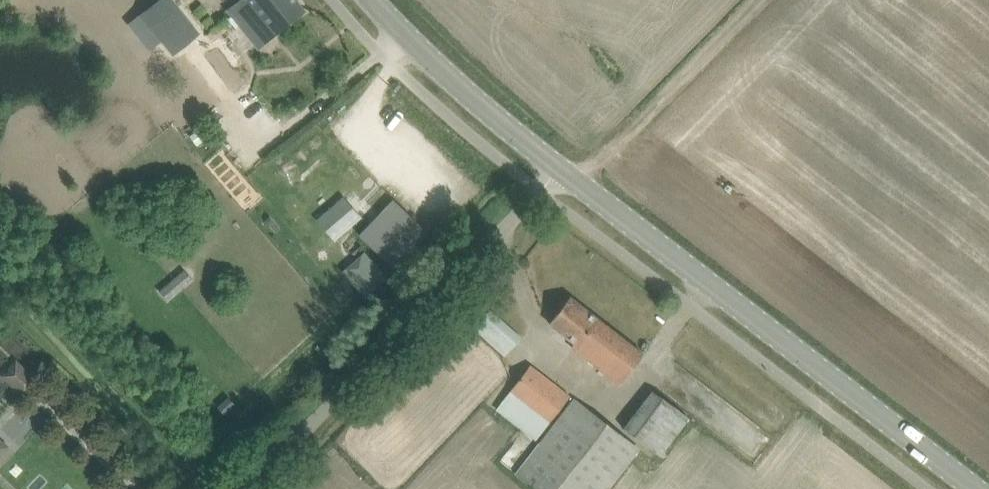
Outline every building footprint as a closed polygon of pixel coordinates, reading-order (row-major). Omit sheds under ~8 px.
[(198,32),(172,0),(156,0),(128,22),(149,48),(162,37),(173,51),(198,32)] [(246,3),(244,0),(241,0),(230,9),(260,47),(290,24),(305,11),(296,0),(249,0),(246,3)] [(394,268),(429,232),(394,199),(359,234),(394,268)] [(192,279),(184,270),(160,290),(168,299),(192,279)] [(570,297),(549,323),(575,343),(572,347),(620,384),(644,354),(570,297)] [(485,305),(469,323),(505,355),(521,338),(485,305)] [(0,376),(23,397),(29,392),(27,391),(33,385),(34,386),(40,381),(16,359),(7,368),(9,370),(7,373),(5,371),(0,376)] [(530,365),(497,409),(536,439),(570,396),(530,365)] [(662,455),(695,418),(661,387),(627,424),(662,455)] [(517,474),(536,488),(607,488),(638,449),(575,399),(517,474)] [(12,447),(0,436),(0,461),(12,447)]
